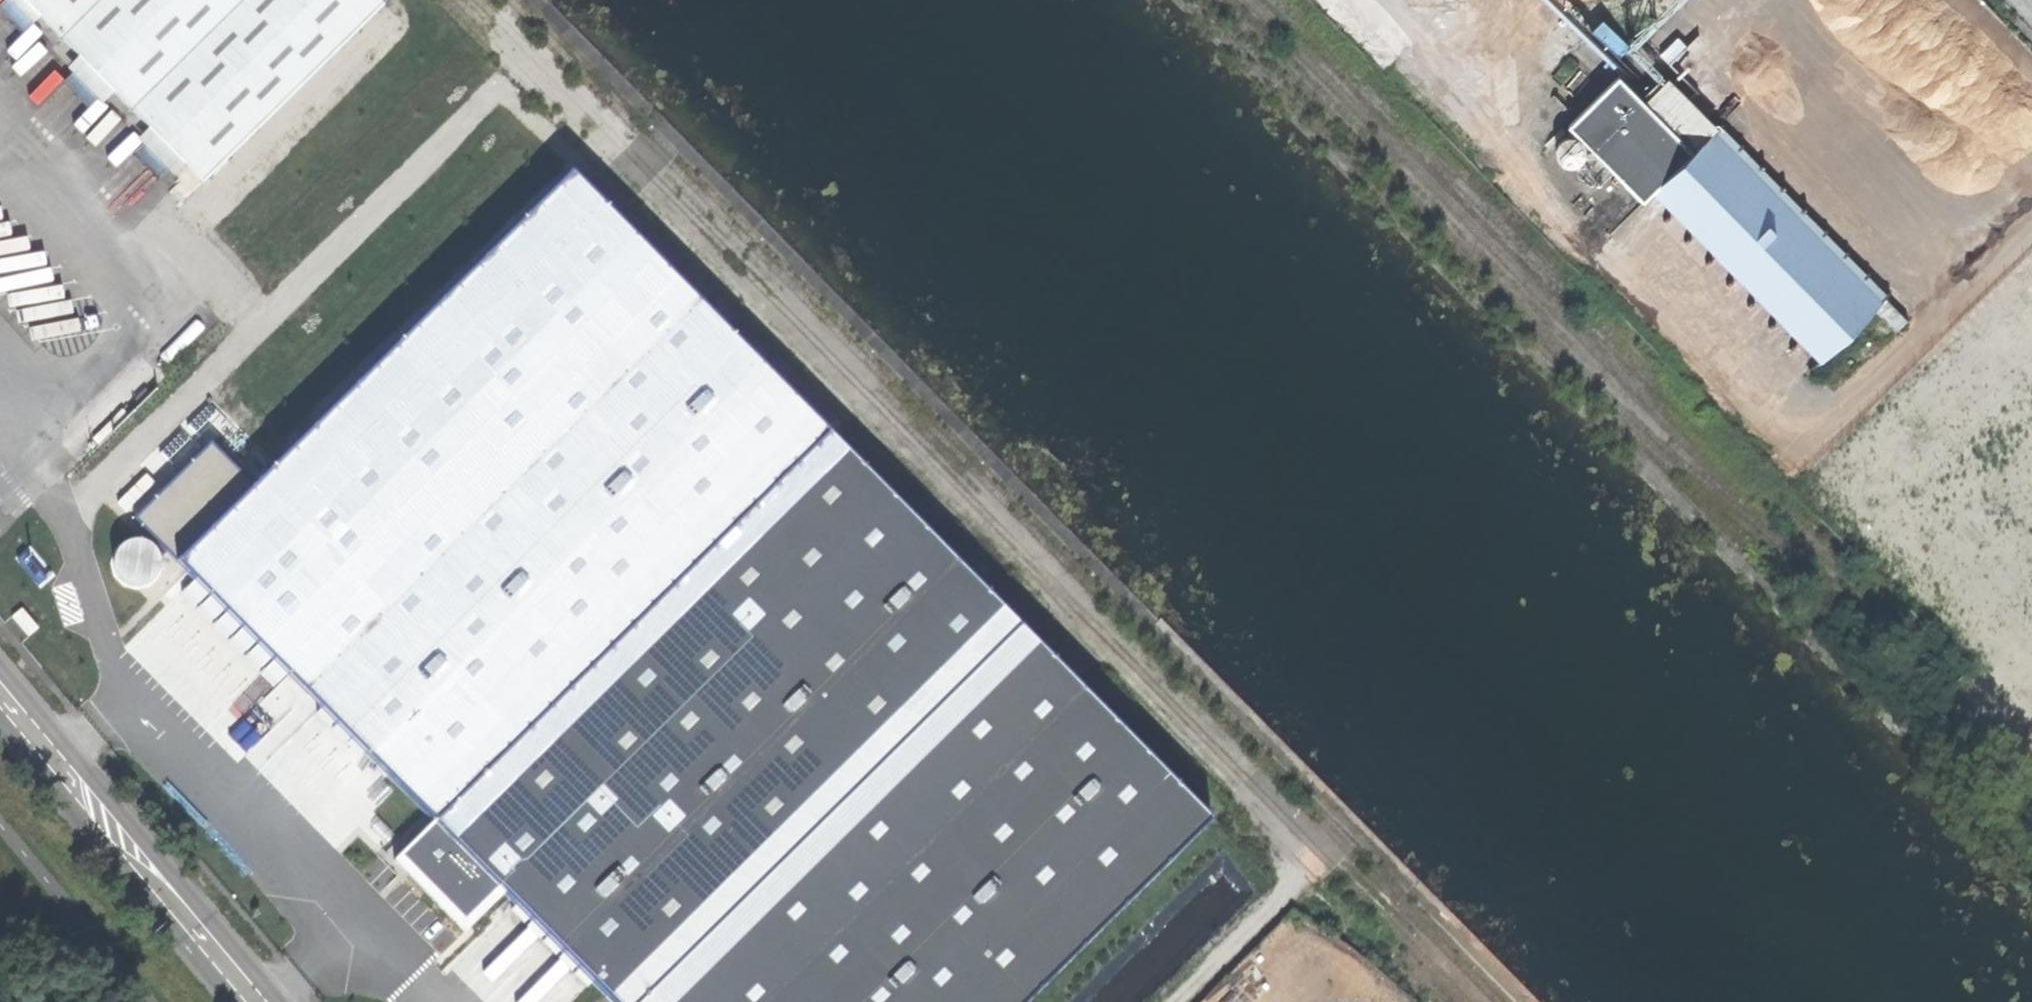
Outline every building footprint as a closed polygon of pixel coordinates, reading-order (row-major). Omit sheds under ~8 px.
[(99,641),(557,188),(372,0),(8,0),(53,46),(50,49),(180,184),(162,201),(171,212),(155,228),(237,311),(0,545),(0,584),(2,586),(0,588),(0,595),(1,596),(6,602),(13,596),(64,648),(86,626),(99,641)] [(1408,39),(1371,0),(1354,17),(1337,0),(1333,0),(1332,1),(1332,0),(1309,0),(1351,43),(1362,32),(1389,57),(1408,39)] [(1884,300),(1890,293),(1725,122),(1715,132),(1692,153),(1644,103),(1619,78),(1568,128),(1571,132),(1565,131),(1558,131),(1549,136),(1544,145),(1544,156),(1549,163),(1556,169),(1565,170),(1572,167),(1579,162),(1582,156),(1582,143),(1804,374),(1838,341),(1870,312),(1892,334),(1903,324),(1884,300)] [(1667,81),(1644,103),(1692,153),(1715,132),(1667,81)] [(519,387),(475,430),(563,519),(607,476),(519,387)] [(402,850),(468,917),(502,884),(620,1001),(1028,1001),(1212,820),(826,431),(402,850)] [(358,693),(502,550),(430,477),(286,619),(358,693)]
